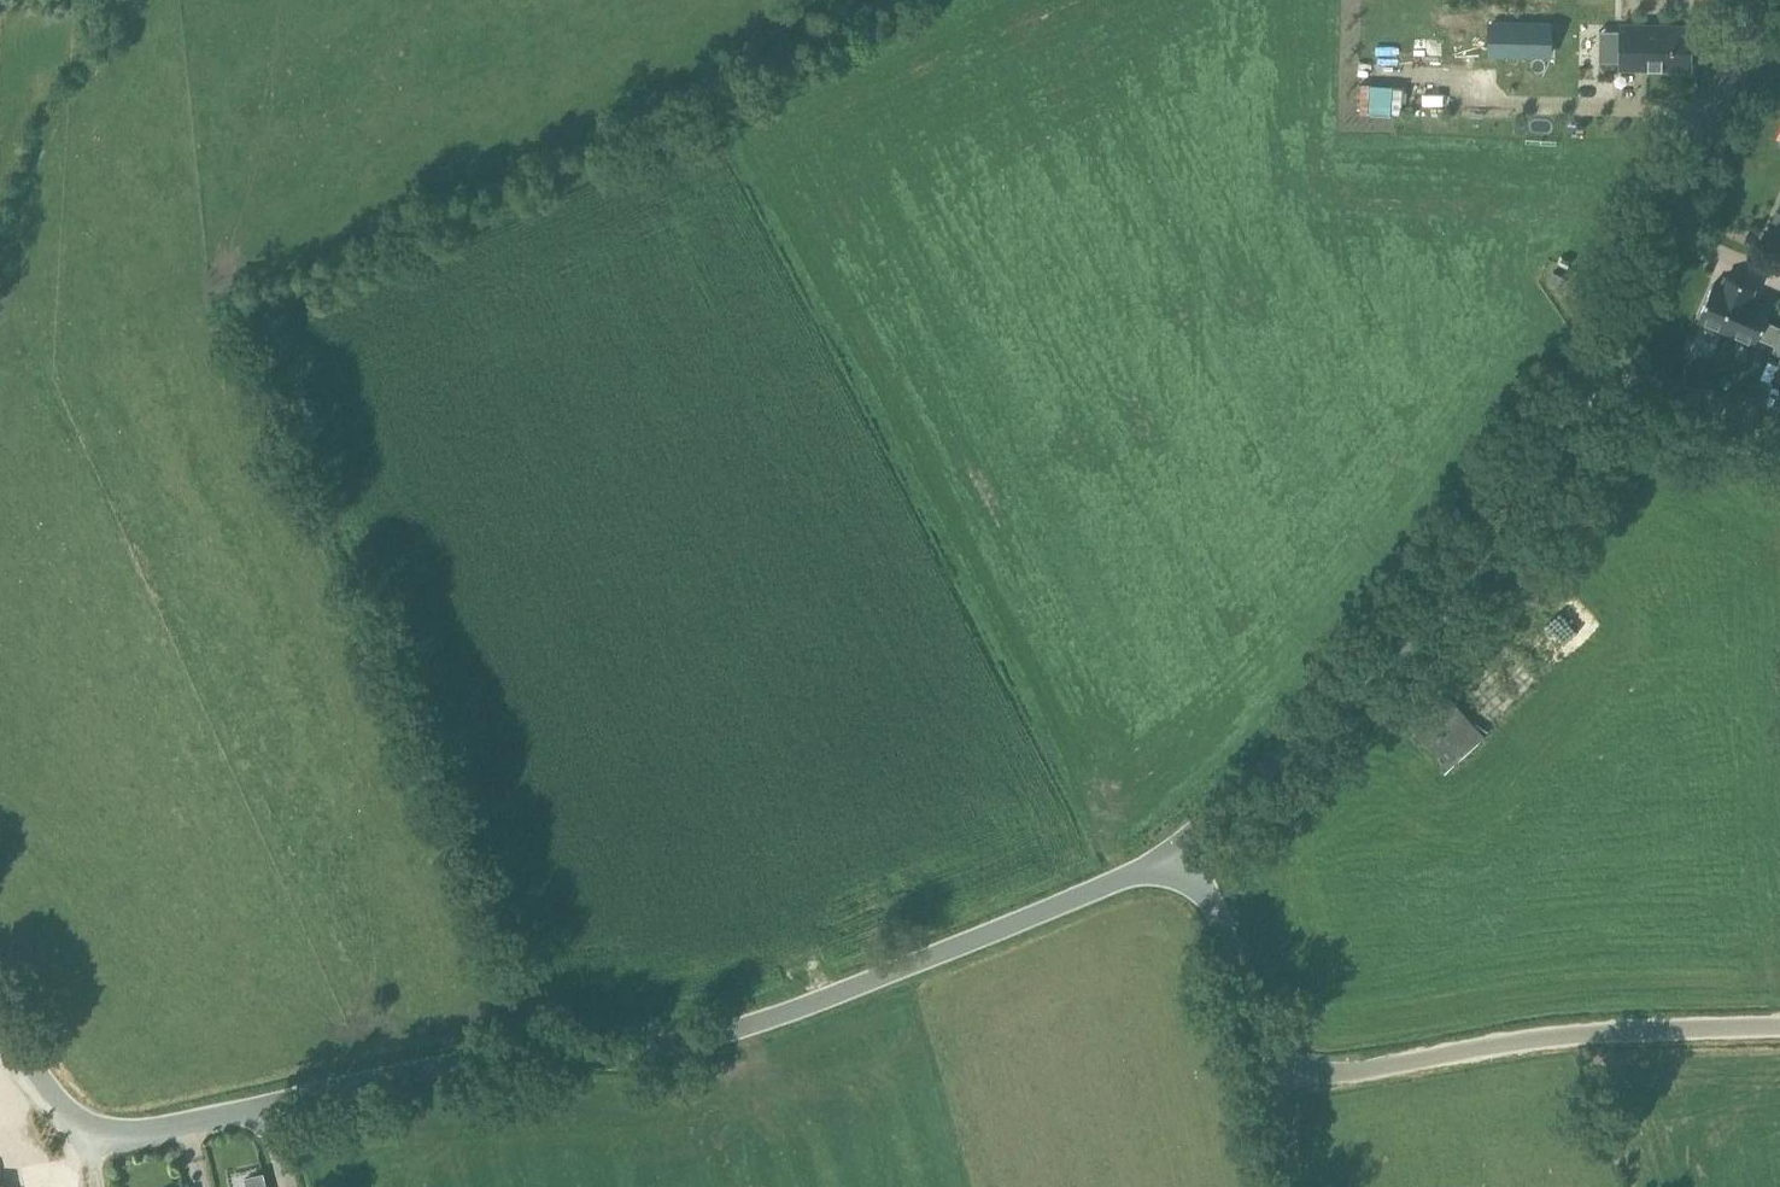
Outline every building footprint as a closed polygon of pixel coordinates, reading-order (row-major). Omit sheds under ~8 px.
[(1549,22),(1493,22),(1494,44),(1549,45),(1549,22)] [(1622,68),(1691,70),(1692,28),(1623,27),(1622,68)] [(1768,235),(1779,241),(1779,207),(1768,235)] [(1547,284),(1561,290),(1567,277),(1553,271),(1547,284)] [(1698,319),(1755,343),(1757,338),(1774,345),(1772,351),(1773,351),(1779,354),(1779,326),(1765,320),(1770,308),(1750,299),(1755,288),(1726,276),(1721,287),(1713,283),(1698,319)] [(1407,785),(1412,796),(1431,787),(1426,776),(1407,785)] [(266,1182),(264,1173),(262,1173),(245,1177),(247,1186),(267,1186),(266,1182)]
